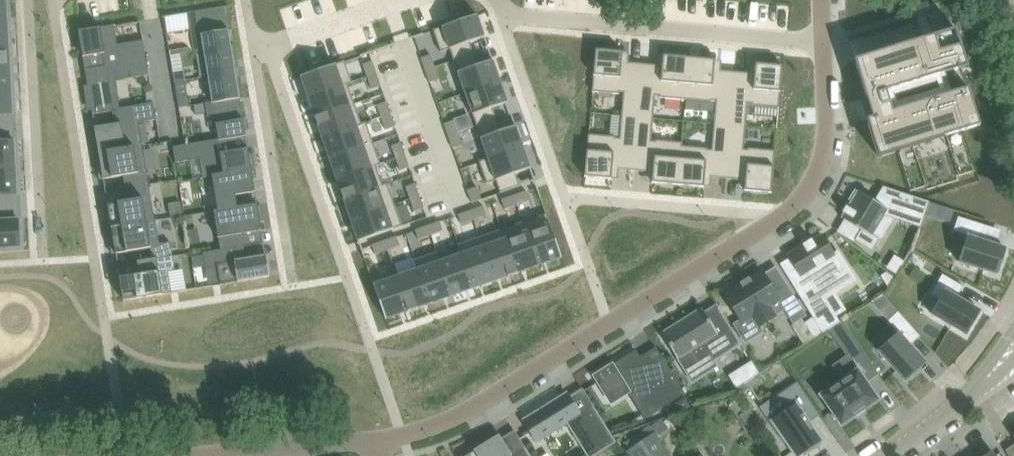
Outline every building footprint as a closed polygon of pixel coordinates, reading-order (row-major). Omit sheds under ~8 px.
[(9,1),(0,1),(0,26),(8,26),(7,17),(10,17),(9,1)] [(166,16),(163,16),(166,33),(190,29),(193,46),(194,51),(194,52),(235,45),(235,44),(231,44),(227,22),(231,21),(229,5),(212,8),(166,16)] [(477,14),(433,30),(441,52),(450,49),(454,60),(474,53),(470,42),(485,36),(477,14)] [(117,44),(114,24),(75,31),(77,46),(81,46),(83,56),(103,53),(105,66),(85,69),(85,70),(146,60),(143,40),(117,44)] [(8,26),(0,26),(0,48),(12,47),(11,36),(8,36),(8,26)] [(956,28),(854,59),(866,98),(867,97),(873,117),(867,118),(879,157),(898,151),(910,191),(926,186),(927,190),(959,180),(957,176),(974,171),(975,171),(963,131),(980,125),(968,87),(951,92),(945,73),(968,66),(956,28)] [(237,58),(235,45),(194,52),(204,50),(208,76),(235,71),(233,59),(237,58)] [(12,47),(0,48),(0,69),(10,69),(9,58),(13,58),(12,47)] [(596,49),(592,91),(619,93),(619,92),(623,92),(621,116),(637,117),(642,65),(622,63),(623,51),(596,49)] [(474,53),(454,60),(466,93),(500,81),(493,59),(478,65),(474,53)] [(431,54),(421,58),(425,70),(435,67),(431,54)] [(642,65),(637,117),(653,118),(655,95),(659,96),(659,97),(685,100),(689,57),(662,55),(661,66),(642,65)] [(689,57),(685,100),(711,102),(711,100),(716,100),(714,124),(730,125),(734,73),(714,71),(715,59),(689,57)] [(149,74),(146,60),(85,70),(88,85),(84,85),(86,100),(90,100),(92,113),(154,103),(153,102),(120,108),(115,80),(149,74)] [(345,60),(301,76),(308,97),(352,82),(345,60)] [(372,61),(363,64),(367,76),(377,73),(372,61)] [(734,73),(730,125),(746,126),(748,103),(752,104),(752,105),(779,108),(783,65),(755,63),(754,75),(734,73)] [(435,67),(425,70),(430,82),(440,79),(435,67)] [(10,69),(0,69),(0,91),(11,90),(10,69)] [(184,70),(173,72),(175,82),(186,80),(184,70)] [(237,83),(235,71),(208,76),(212,101),(205,102),(205,103),(244,97),(241,83),(237,83)] [(377,73),(367,76),(372,89),(381,85),(377,73)] [(500,81),(466,93),(477,126),(497,119),(493,107),(508,102),(500,81)] [(352,82),(308,97),(315,117),(355,104),(348,84),(352,83),(352,82)] [(15,101),(12,101),(11,90),(0,91),(0,113),(16,112),(15,101)] [(188,96),(177,98),(179,107),(190,106),(188,96)] [(244,97),(205,103),(207,113),(207,117),(215,116),(218,139),(173,146),(173,147),(246,135),(240,98),(244,97)] [(387,101),(377,105),(381,117),(391,114),(387,101)] [(156,119),(154,103),(92,113),(92,114),(112,111),(114,123),(95,127),(99,153),(142,145),(138,122),(156,119)] [(205,103),(195,105),(196,114),(207,113),(205,103)] [(355,104),(315,117),(322,138),(366,122),(361,123),(355,104)] [(391,114),(381,117),(386,130),(395,126),(391,114)] [(588,134),(585,176),(612,178),(612,167),(633,169),(637,117),(621,116),(619,138),(615,138),(615,136),(588,134)] [(637,117),(633,169),(653,171),(652,182),(678,184),(682,142),(655,140),(655,142),(651,141),(653,118),(637,117)] [(497,119),(477,126),(488,158),(488,159),(523,146),(516,125),(501,130),(497,119)] [(454,120),(444,123),(448,136),(458,132),(454,120)] [(366,122),(322,138),(330,158),(374,143),(366,122)] [(682,142),(678,184),(704,187),(705,175),(725,177),(730,125),(714,124),(712,150),(707,150),(708,148),(682,146),(683,142),(682,142)] [(730,125),(725,177),(745,179),(744,190),(771,193),(775,150),(748,147),(748,149),(744,149),(746,126),(730,125)] [(458,132),(448,136),(453,148),(462,145),(458,132)] [(246,136),(246,135),(173,147),(175,162),(201,158),(204,176),(252,168),(251,167),(255,167),(253,153),(249,153),(248,147),(228,151),(226,139),(246,136)] [(17,140),(0,141),(0,167),(16,166),(15,156),(18,155),(17,140)] [(401,142),(391,146),(396,158),(405,154),(401,142)] [(374,143),(330,158),(337,179),(381,163),(374,143)] [(149,184),(142,145),(99,153),(101,164),(97,165),(99,179),(123,175),(125,188),(149,184)] [(488,158),(479,161),(487,183),(496,180),(500,193),(520,186),(516,173),(531,168),(523,146),(488,159),(488,158)] [(405,154),(396,158),(400,170),(410,167),(405,154)] [(381,163),(337,179),(344,199),(388,184),(387,183),(383,184),(376,166),(381,164),(381,163)] [(19,177),(16,177),(16,166),(0,167),(0,194),(20,193),(19,177)] [(255,191),(252,168),(204,176),(204,177),(212,176),(218,210),(214,211),(258,204),(257,203),(238,206),(236,195),(255,191)] [(415,183),(406,186),(410,199),(420,195),(415,183)] [(149,184),(125,188),(128,200),(108,203),(112,227),(155,220),(149,184)] [(388,184),(344,199),(351,219),(395,204),(388,184)] [(844,212),(841,217),(861,229),(855,240),(873,251),(880,239),(873,235),(877,228),(876,228),(885,214),(891,217),(921,227),(930,202),(883,186),(875,200),(857,190),(855,189),(854,190),(855,190),(849,199),(851,200),(847,206),(846,205),(846,207),(849,209),(846,213),(843,211),(842,212),(844,212)] [(477,187),(467,190),(471,201),(472,202),(481,199),(477,187)] [(526,191),(514,195),(517,205),(530,200),(526,191)] [(420,195),(410,199),(414,211),(424,208),(420,195)] [(514,195),(501,199),(505,209),(517,205),(514,195)] [(258,205),(258,204),(214,211),(220,249),(203,252),(203,253),(244,246),(242,233),(262,230),(260,221),(264,220),(262,205),(258,205)] [(395,204),(351,219),(358,241),(402,225),(395,204)] [(483,206),(471,210),(474,220),(486,215),(483,206)] [(471,210),(458,214),(462,224),(474,220),(471,210)] [(547,213),(523,222),(539,265),(562,257),(547,213)] [(958,217),(953,231),(968,236),(959,262),(997,274),(1006,248),(980,239),(984,225),(958,217)] [(20,236),(23,236),(22,218),(0,220),(0,248),(20,246),(20,236)] [(155,220),(112,227),(113,237),(109,237),(112,254),(150,247),(152,259),(173,256),(171,242),(159,244),(155,220)] [(440,221),(428,225),(431,235),(443,230),(440,221)] [(523,222),(502,229),(517,273),(539,265),(523,222)] [(428,225),(415,229),(419,239),(431,235),(428,225)] [(502,229),(480,237),(495,281),(517,273),(502,229)] [(803,245),(788,255),(799,272),(789,278),(823,333),(840,322),(825,298),(819,288),(834,278),(836,280),(845,275),(843,272),(848,270),(838,253),(834,255),(821,234),(812,240),(812,239),(811,239),(812,240),(804,245),(803,244),(802,244),(803,245)] [(397,236),(384,240),(388,250),(400,245),(397,236)] [(480,237),(458,244),(474,288),(495,281),(480,237)] [(384,240),(372,244),(376,254),(388,250),(384,240)] [(438,251),(437,251),(452,296),(474,288),(458,244),(457,245),(459,249),(439,256),(438,251)] [(246,258),(244,246),(203,253),(206,268),(217,266),(220,282),(220,284),(270,276),(266,254),(246,258)] [(437,251),(415,259),(431,303),(452,296),(437,251)] [(152,259),(138,261),(140,273),(120,277),(124,300),(171,293),(168,271),(176,270),(173,256),(152,259)] [(396,271),(395,271),(409,311),(431,303),(415,259),(414,259),(417,268),(398,275),(396,271)] [(395,271),(372,279),(386,319),(409,311),(395,271)] [(741,284),(725,294),(741,320),(743,323),(753,316),(760,326),(769,320),(776,316),(775,316),(785,310),(793,324),(807,315),(787,283),(774,290),(762,271),(750,278),(749,277),(748,278),(749,279),(742,284),(741,282),(740,283),(741,284)] [(942,274),(931,294),(940,300),(932,314),(966,334),(980,310),(957,297),(963,286),(942,274)] [(678,323),(662,333),(685,370),(710,354),(714,361),(741,344),(717,304),(716,305),(718,308),(707,315),(705,312),(703,308),(687,318),(686,318),(678,323)] [(899,332),(878,351),(905,381),(926,362),(910,345),(920,336),(898,311),(888,320),(899,332)] [(832,365),(842,380),(820,395),(821,396),(822,396),(840,423),(840,424),(841,425),(879,399),(878,398),(877,398),(867,382),(879,374),(860,346),(846,355),(832,365)] [(636,350),(595,375),(598,381),(597,382),(605,395),(608,393),(623,383),(629,393),(645,418),(685,393),(656,347),(655,347),(659,354),(644,363),(640,357),(636,350)] [(752,361),(745,366),(752,378),(760,373),(752,361)] [(785,413),(771,422),(784,442),(787,440),(797,455),(805,450),(807,453),(820,444),(818,441),(820,439),(809,422),(819,415),(797,383),(774,398),(778,403),(775,405),(778,409),(781,407),(785,413)] [(524,419),(537,441),(567,423),(587,455),(594,455),(616,442),(593,405),(580,413),(569,396),(567,393),(524,419)] [(686,395),(677,401),(683,411),(692,406),(686,395)] [(465,455),(531,455),(525,446),(523,447),(524,447),(512,455),(499,434),(498,435),(499,436),(493,439),(465,455)] [(638,445),(629,451),(632,455),(670,455),(655,434),(638,445)] [(993,451),(991,452),(988,447),(977,454),(978,455),(996,455),(993,451)]
